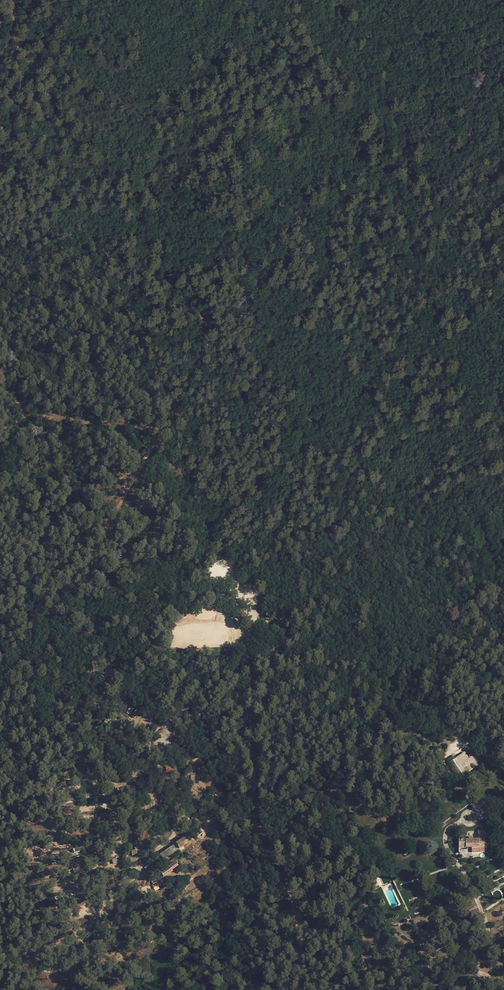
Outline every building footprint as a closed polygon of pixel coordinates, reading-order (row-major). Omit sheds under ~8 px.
[(463,776),(477,766),(472,758),(469,760),(464,753),(453,761),(463,776)] [(478,839),(458,840),(459,848),(472,847),(479,847),(484,847),(483,830),(478,831),(478,839)] [(159,854),(163,859),(179,848),(187,843),(183,838),(177,841),(159,854)] [(70,859),(74,874),(87,870),(82,855),(70,859)] [(167,866),(173,862),(174,862),(179,859),(177,856),(165,864),(167,866)] [(158,872),(162,878),(171,872),(171,871),(177,866),(174,862),(173,862),(167,866),(158,872)] [(152,884),(156,890),(160,888),(156,881),(152,884)]
